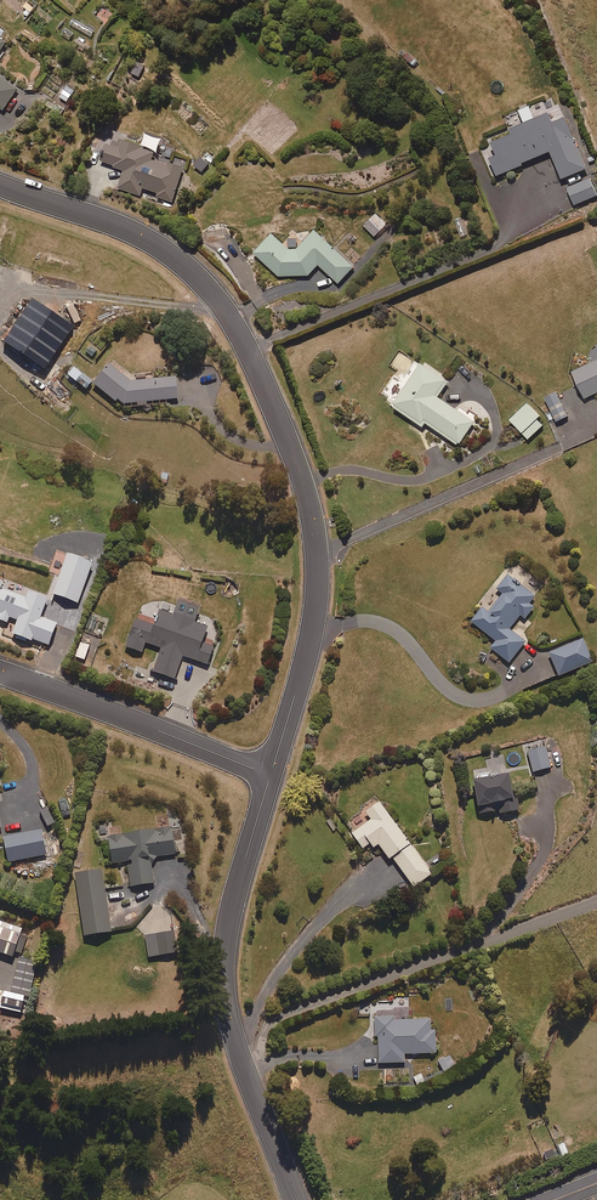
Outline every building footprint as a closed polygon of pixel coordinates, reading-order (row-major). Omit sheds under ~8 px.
[(130,75),(138,79),(145,66),(136,62),(130,75)] [(52,98),(64,82),(54,74),(39,94),(35,99),(57,115),(64,106),(52,98)] [(3,109),(17,87),(0,76),(0,107),(3,109)] [(66,101),(75,89),(67,83),(58,96),(66,101)] [(528,104),(518,108),(519,110),(505,117),(509,127),(486,137),(490,145),(480,149),(492,175),(550,150),(562,178),(587,167),(559,102),(546,108),(543,100),(529,106),(528,104)] [(163,204),(164,201),(171,203),(182,168),(186,169),(189,161),(179,158),(178,163),(162,158),(161,162),(153,159),(160,137),(144,132),(140,144),(108,134),(100,161),(124,168),(117,188),(140,195),(142,188),(157,192),(154,201),(163,204)] [(596,196),(589,178),(567,188),(575,206),(596,196)] [(338,283),(353,266),(314,229),(296,248),(288,249),(271,233),(254,252),(279,276),(308,275),(318,264),(338,283)] [(572,371),(584,398),(596,392),(596,360),(572,371)] [(437,396),(447,380),(420,362),(391,405),(421,425),(424,421),(458,445),(474,421),(437,396)] [(174,376),(129,381),(107,363),(93,381),(115,398),(123,405),(126,403),(176,398),(174,376)] [(92,382),(82,373),(76,378),(86,388),(92,382)] [(556,421),(567,416),(556,392),(545,397),(556,421)] [(536,418),(539,415),(527,402),(509,419),(528,439),(542,425),(536,418)] [(77,602),(91,562),(65,553),(52,594),(77,602)] [(528,603),(534,596),(506,574),(492,592),(499,598),(488,611),(482,607),(470,621),(495,641),(489,648),(508,663),(525,641),(508,629),(519,615),(524,619),(533,607),(528,603)] [(25,639),(29,641),(30,638),(47,645),(55,623),(39,616),(46,598),(27,591),(24,597),(0,588),(0,620),(6,622),(8,616),(16,619),(10,634),(15,635),(14,638),(24,642),(25,639)] [(173,679),(181,655),(205,664),(213,645),(209,644),(214,630),(193,622),(198,607),(177,600),(172,615),(157,610),(152,625),(134,619),(124,647),(140,652),(144,642),(160,648),(151,671),(173,679)] [(92,630),(96,619),(88,616),(84,628),(92,630)] [(558,675),(591,662),(582,639),(548,652),(558,675)] [(83,659),(88,645),(79,642),(74,657),(83,659)] [(531,772),(549,767),(543,740),(525,745),(531,772)] [(516,797),(512,798),(507,773),(472,780),(478,814),(498,810),(499,813),(519,810),(516,797)] [(412,886),(430,873),(378,802),(365,812),(370,819),(351,834),(361,848),(369,843),(372,847),(377,844),(387,858),(390,856),(412,886)] [(155,882),(152,863),(158,855),(176,853),(173,826),(120,833),(109,834),(113,862),(128,860),(131,885),(155,882)] [(9,861),(48,853),(43,829),(5,836),(9,861)] [(85,934),(112,930),(103,868),(76,872),(85,934)] [(0,925),(0,952),(13,957),(21,932),(0,925)] [(31,997),(39,961),(20,956),(11,992),(31,997)] [(391,1020),(391,1015),(373,1016),(374,1039),(377,1039),(378,1063),(403,1062),(402,1054),(435,1052),(434,1030),(429,1030),(429,1018),(391,1020)] [(422,1079),(419,1073),(411,1077),(416,1086),(450,1070),(443,1057),(435,1061),(439,1070),(422,1079)] [(570,1154),(565,1142),(556,1146),(561,1158),(570,1154)]
